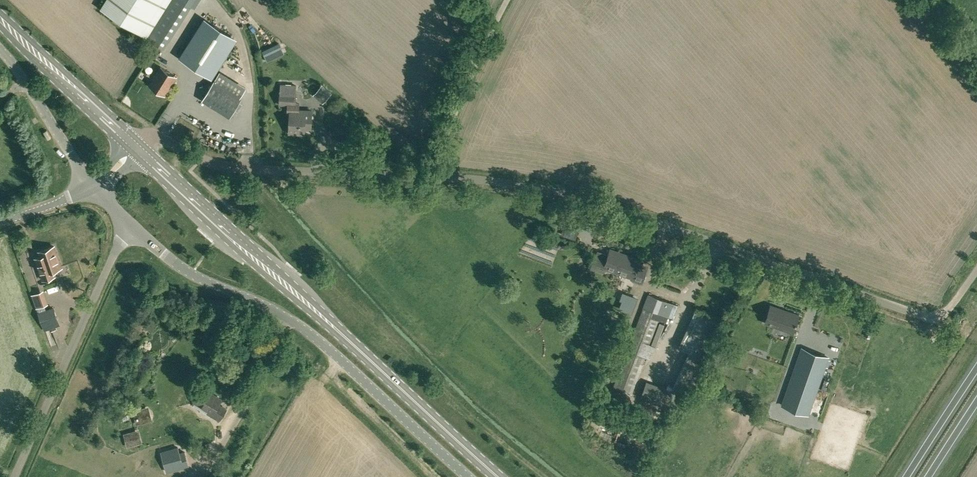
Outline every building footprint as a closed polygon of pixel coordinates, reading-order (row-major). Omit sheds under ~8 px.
[(101,8),(141,33),(147,37),(170,0),(106,0),(101,8)] [(147,37),(164,47),(191,4),(195,6),(198,0),(170,0),(147,37)] [(191,65),(192,66),(192,65),(211,77),(235,40),(230,37),(231,35),(205,18),(180,57),(186,61),(185,62),(186,62),(187,62),(191,65)] [(165,95),(177,76),(160,66),(149,85),(165,95)] [(228,78),(220,73),(203,100),(230,116),(240,99),(221,88),(228,78)] [(240,99),(246,89),(228,78),(221,88),(240,99)] [(282,88),(282,93),(280,93),(279,104),(295,105),(296,94),(295,94),(295,88),(282,88)] [(304,133),(304,128),(311,128),(311,110),(298,109),(298,111),(290,111),(289,132),(304,133)] [(365,134),(369,129),(364,125),(360,129),(365,134)] [(56,275),(54,269),(61,267),(54,246),(39,251),(41,256),(35,258),(43,279),(56,275)] [(595,256),(591,268),(603,272),(605,268),(633,277),(633,280),(642,283),(646,269),(646,270),(647,267),(638,264),(640,260),(610,250),(608,256),(598,252),(596,257),(595,256)] [(47,288),(34,293),(40,307),(52,303),(47,288)] [(648,294),(613,386),(632,393),(660,320),(666,322),(668,315),(669,314),(673,303),(648,294)] [(638,297),(632,295),(626,310),(632,312),(638,297)] [(793,332),(799,315),(770,305),(765,322),(793,332)] [(54,308),(39,313),(43,325),(58,320),(54,308)] [(828,357),(802,348),(783,405),(808,414),(828,357)] [(692,353),(689,360),(696,363),(699,356),(692,353)] [(421,401),(425,397),(406,379),(402,383),(421,401)] [(219,420),(226,408),(218,404),(221,399),(202,388),(194,401),(209,410),(207,413),(219,420)] [(153,420),(149,405),(132,410),(137,425),(153,420)] [(139,429),(124,433),(127,447),(143,443),(139,429)] [(178,447),(161,452),(167,471),(188,465),(185,451),(180,453),(178,447)]
